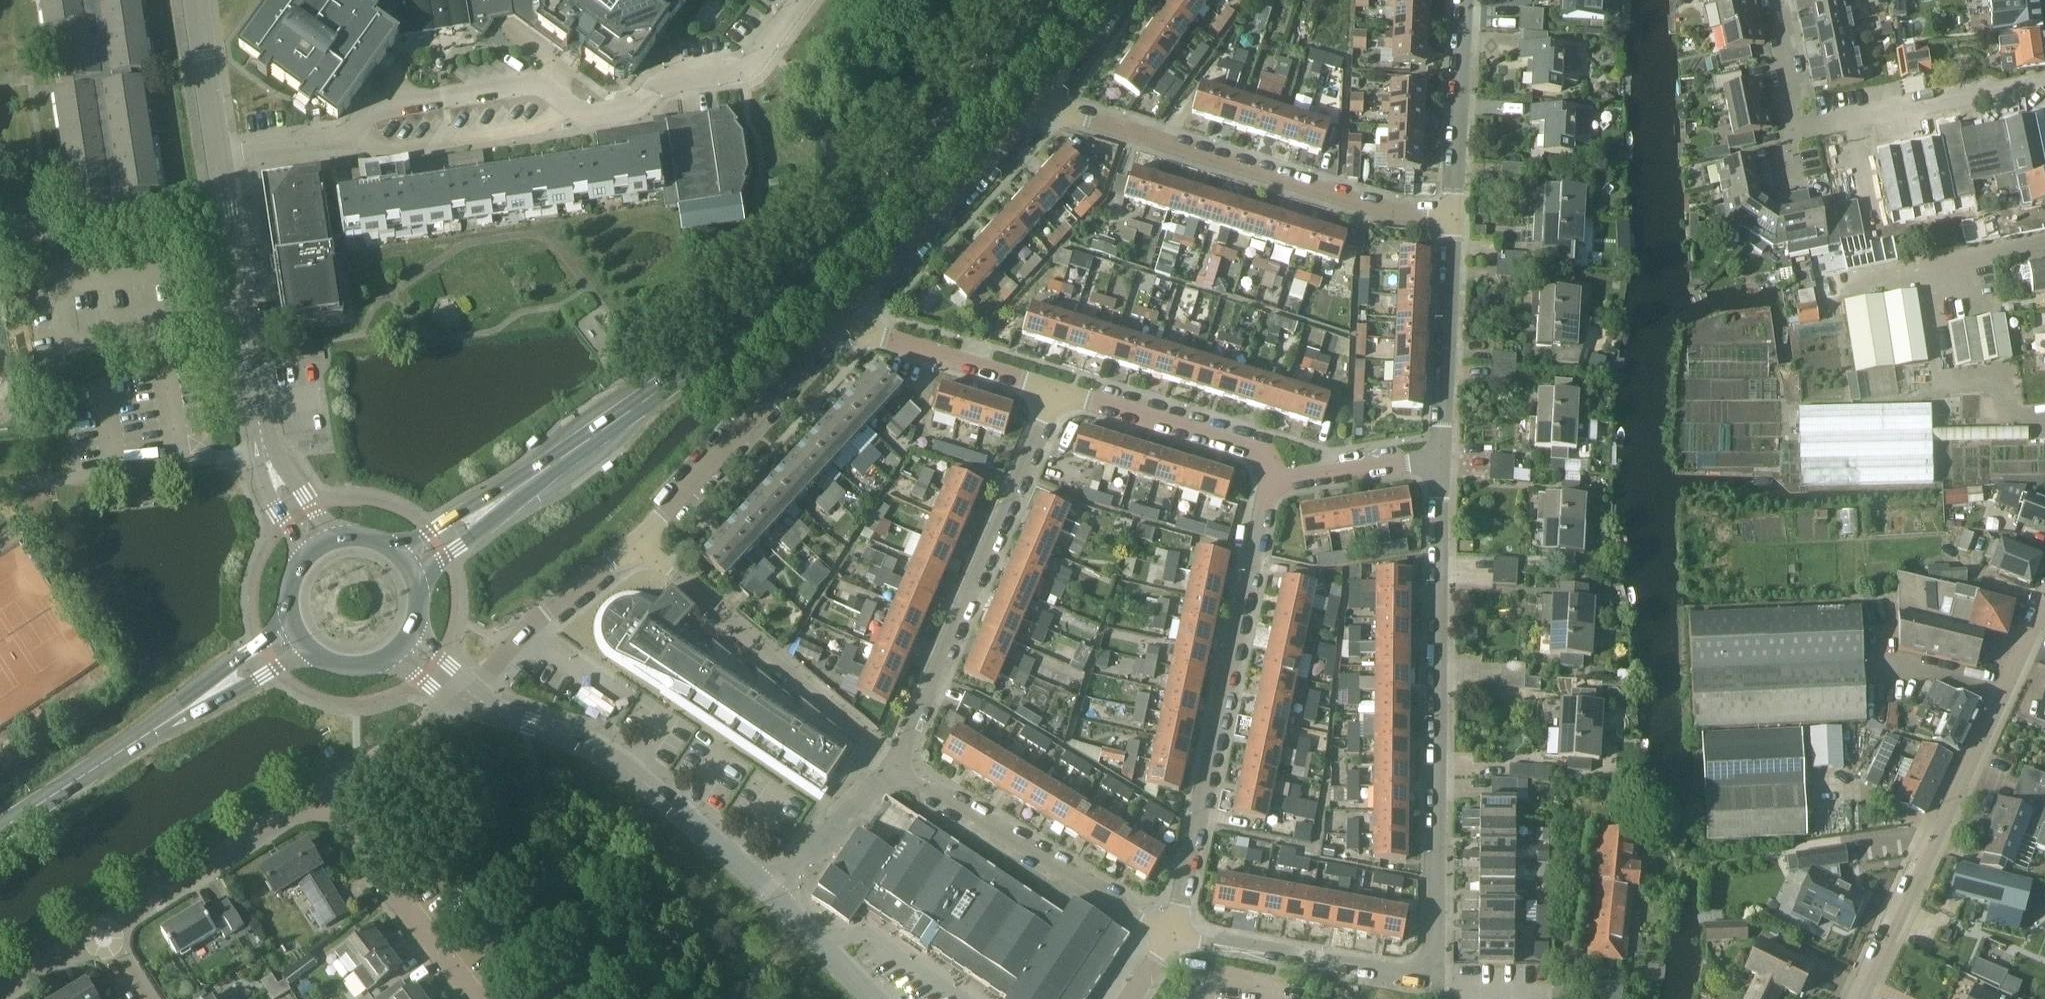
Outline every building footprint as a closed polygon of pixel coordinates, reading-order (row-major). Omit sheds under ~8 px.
[(47,30),(56,29),(64,83),(75,82),(76,89),(56,92),(73,214),(103,210),(105,226),(155,219),(151,192),(161,191),(144,77),(133,79),(131,71),(151,68),(141,0),(42,0),(47,30)] [(240,48),(263,64),(259,70),(268,77),(272,71),(304,94),(300,100),(311,108),(316,102),(339,119),(399,35),(470,23),(471,26),(484,35),(493,22),(493,19),(514,16),(564,52),(562,56),(576,66),(584,55),(614,76),(618,71),(628,69),(634,73),(687,0),(275,0),(240,48)] [(1167,5),(1191,23),(1204,4),(1199,0),(1171,0),(1167,5)] [(1369,0),(1356,0),(1356,8),(1369,8),(1369,0)] [(1430,1),(1408,0),(1381,0),(1388,0),(1388,6),(1396,7),(1396,20),(1429,22),(1430,1)] [(1564,17),(1570,17),(1599,19),(1604,19),(1605,0),(1564,0),(1564,17)] [(1718,4),(1723,28),(1753,21),(1752,12),(1759,11),(1757,0),(1710,0),(1711,6),(1718,4)] [(1816,17),(1802,20),(1804,31),(1853,20),(1849,2),(1857,0),(1818,0),(1820,6),(1814,8),(1816,17)] [(1889,3),(1892,3),(1892,12),(1893,18),(1906,17),(1906,10),(1905,0),(1889,0),(1889,3)] [(1990,5),(1994,30),(2044,22),(2040,0),(2027,0),(1990,5)] [(1167,5),(1154,23),(1179,40),(1184,33),(1191,23),(1167,5)] [(1228,6),(1221,16),(1229,22),(1236,12),(1228,6)] [(1263,7),(1258,22),(1267,25),(1272,10),(1263,7)] [(1520,30),(1543,31),(1544,9),(1521,8),(1520,30)] [(1220,33),(1229,22),(1221,16),(1212,28),(1220,33)] [(1386,40),(1428,42),(1429,22),(1396,20),(1395,34),(1387,33),(1386,40)] [(1858,40),(1853,20),(1804,31),(1807,41),(1819,38),(1821,47),(1858,40)] [(1755,30),(1753,21),(1723,28),(1728,51),(1721,52),(1723,65),(1752,59),(1750,47),(1766,44),(1763,28),(1755,30)] [(1154,23),(1141,42),(1165,59),(1179,40),(1154,23)] [(1889,24),(1881,25),(1883,35),(1891,34),(1889,24)] [(1354,30),(1353,40),(1367,41),(1367,31),(1354,30)] [(1999,36),(2002,72),(2018,70),(2044,67),(2044,33),(2044,32),(2044,31),(1999,36)] [(1577,82),(1579,46),(1548,45),(1548,33),(1521,32),(1521,43),(1520,43),(1519,60),(1535,61),(1533,90),(1561,91),(1562,81),(1577,82)] [(1913,44),(1912,33),(1900,34),(1902,45),(1913,44)] [(1367,50),(1367,41),(1353,40),(1353,50),(1367,50)] [(1379,41),(1379,47),(1386,48),(1394,48),(1393,63),(1426,65),(1428,42),(1386,40),(1386,42),(1379,41)] [(1810,59),(1812,70),(1862,60),(1858,40),(1821,47),(1823,56),(1810,59)] [(1141,42),(1128,60),(1176,94),(1183,85),(1176,80),(1159,68),(1165,59),(1141,42)] [(1200,44),(1195,52),(1203,58),(1210,49),(1202,42),(1200,44)] [(1920,47),(1896,51),(1901,79),(1924,75),(1924,73),(1931,72),(1927,48),(1920,50),(1920,47)] [(1312,49),(1308,61),(1315,63),(1312,73),(1321,75),(1324,66),(1328,54),(1312,49)] [(1186,64),(1195,70),(1203,58),(1195,52),(1186,64)] [(1223,90),(1214,119),(1236,125),(1244,96),(1236,94),(1241,76),(1242,76),(1247,58),(1235,54),(1232,62),(1229,72),(1223,90)] [(1345,59),(1328,54),(1324,66),(1341,71),(1345,59)] [(1280,58),(1275,76),(1287,79),(1292,62),(1280,58)] [(1216,69),(1229,72),(1232,62),(1219,59),(1216,69)] [(1128,60),(1115,79),(1139,96),(1146,86),(1163,99),(1162,100),(1168,105),(1176,94),(1128,60)] [(1867,81),(1862,60),(1812,70),(1814,81),(1828,78),(1831,89),(1867,81)] [(1236,125),(1257,132),(1275,76),(1262,72),(1259,82),(1261,82),(1255,99),(1244,96),(1236,125)] [(1727,90),(1732,113),(1760,107),(1758,98),(1766,96),(1763,81),(1750,84),(1747,72),(1716,78),(1719,91),(1727,90)] [(1278,107),(1287,79),(1275,76),(1257,132),(1278,138),(1287,109),(1278,107)] [(1193,112),(1214,119),(1223,90),(1202,83),(1193,112)] [(1383,97),(1382,104),(1424,106),(1425,84),(1392,83),(1392,97),(1383,97)] [(1351,93),(1351,103),(1364,104),(1365,94),(1351,93)] [(1364,113),(1364,104),(1351,103),(1350,113),(1364,113)] [(1382,111),(1391,111),(1390,126),(1423,127),(1424,106),(1382,104),(1382,111)] [(1589,146),(1591,108),(1532,106),(1531,123),(1546,123),(1545,153),(1574,154),(1574,145),(1589,146)] [(1770,114),(1762,116),(1760,107),(1732,113),(1736,136),(1728,138),(1730,147),(1731,150),(1757,145),(1755,133),(1773,129),(1770,114)] [(1308,116),(1287,109),(1278,138),(1299,145),(1308,116)] [(668,125),(655,127),(665,191),(668,209),(679,207),(680,206),(685,234),(745,226),(740,199),(748,181),(752,170),(746,133),(727,110),(724,110),(722,110),(719,111),(719,114),(709,115),(709,114),(667,120),(668,125)] [(1995,179),(2017,174),(2018,180),(2044,175),(2044,160),(2035,115),(2005,121),(2006,123),(1963,132),(1962,124),(1940,129),(1942,141),(1880,155),(1893,214),(1976,196),(1973,183),(1995,178),(1995,179)] [(1330,123),(1320,119),(1308,116),(1299,145),(1321,151),(1330,123)] [(1380,138),(1380,146),(1422,148),(1423,127),(1390,126),(1389,139),(1380,138)] [(369,188),(338,193),(338,194),(338,195),(339,206),(344,237),(344,238),(665,191),(655,127),(638,129),(638,128),(633,129),(597,134),(597,135),(600,155),(590,156),(405,183),(404,175),(404,174),(379,177),(368,179),(368,180),(369,188)] [(1339,132),(1330,129),(1326,142),(1335,145),(1339,132)] [(1349,135),(1349,144),(1362,145),(1362,136),(1349,135)] [(1361,154),(1362,145),(1349,144),(1348,154),(1361,154)] [(1421,170),(1422,148),(1380,146),(1380,153),(1388,153),(1388,168),(1421,170)] [(1066,147),(1051,164),(1095,206),(1103,196),(1096,189),(1094,192),(1079,178),(1088,168),(1066,147)] [(1730,147),(1712,151),(1714,160),(1732,156),(1731,150),(1730,147)] [(1361,154),(1348,154),(1347,178),(1359,179),(1361,154)] [(1751,157),(1718,164),(1722,185),(1769,175),(1767,165),(1753,167),(1751,157)] [(1502,175),(1526,176),(1527,165),(1503,163),(1502,175)] [(1051,164),(1036,180),(1057,201),(1066,192),(1080,205),(1074,211),(1082,219),(1095,206),(1051,164)] [(1133,169),(1124,197),(1147,204),(1156,175),(1133,169)] [(321,170),(263,179),(285,324),(344,315),(332,239),(344,237),(339,206),(327,208),(321,170)] [(2018,180),(2017,174),(1995,179),(1998,190),(2009,188),(2010,195),(2020,192),(2021,194),(2024,208),(2032,206),(2032,207),(2044,205),(2044,175),(2018,180)] [(1156,175),(1147,204),(1168,210),(1177,182),(1156,175)] [(1722,185),(1726,205),(1758,198),(1757,190),(1772,187),(1769,175),(1722,185)] [(1562,187),(1536,186),(1534,215),(1585,217),(1587,188),(1579,188),(1580,177),(1562,176),(1562,187)] [(1036,180),(1021,196),(1043,217),(1058,230),(1063,225),(1048,211),(1057,201),(1036,180)] [(1177,182),(1168,210),(1189,217),(1199,188),(1177,182)] [(1184,236),(1181,246),(1193,249),(1196,240),(1193,239),(1199,220),(1211,224),(1220,195),(1199,188),(1189,217),(1184,236)] [(1843,244),(1842,240),(1837,218),(1836,212),(1824,214),(1822,203),(1812,205),(1809,191),(1798,193),(1810,250),(1843,244)] [(1781,211),(1790,255),(1810,250),(1798,193),(1788,195),(1791,209),(1781,211)] [(1220,195),(1211,224),(1222,227),(1217,243),(1226,246),(1231,230),(1232,230),(1241,201),(1220,195)] [(1021,196),(1005,213),(1027,234),(1043,217),(1021,196)] [(1726,205),(1714,207),(1718,225),(1726,233),(1738,232),(1742,228),(1750,233),(1752,234),(1770,205),(1758,198),(1726,205)] [(1241,201),(1232,230),(1253,236),(1262,208),(1241,201)] [(1836,212),(1837,218),(1861,213),(1858,201),(1835,206),(1836,212)] [(1789,255),(1790,255),(1781,211),(1770,205),(1752,234),(1750,233),(1745,241),(1762,252),(1768,245),(1773,248),(1787,245),(1789,255)] [(1262,208),(1253,236),(1274,243),(1283,214),(1262,208)] [(1005,213),(991,229),(1012,250),(1027,234),(1005,213)] [(1866,235),(1861,213),(1837,218),(1842,240),(1866,235)] [(1283,214),(1274,243),(1295,249),(1305,221),(1283,214)] [(1584,246),(1585,217),(1534,215),(1533,243),(1543,244),(1542,262),(1576,264),(1577,246),(1584,246)] [(1698,224),(1698,215),(1690,215),(1690,239),(1703,239),(1703,224),(1698,224)] [(1128,219),(1126,229),(1137,232),(1138,233),(1141,223),(1128,219)] [(1305,221),(1295,249),(1316,256),(1326,227),(1305,221)] [(1063,225),(1058,230),(1065,237),(1072,229),(1065,222),(1063,225)] [(1150,236),(1153,227),(1141,223),(1138,233),(1150,236)] [(1475,235),(1486,236),(1486,227),(1476,226),(1475,235)] [(1316,256),(1312,271),(1324,275),(1328,259),(1338,262),(1338,264),(1341,267),(1339,272),(1354,276),(1355,269),(1356,260),(1359,248),(1358,248),(1344,244),(1347,234),(1326,227),(1316,256)] [(991,229),(975,246),(997,266),(1012,250),(991,229)] [(1134,243),(1137,232),(1126,229),(1123,239),(1134,243)] [(1058,230),(1048,241),(1055,248),(1065,237),(1058,230)] [(1168,241),(1168,242),(1181,246),(1184,236),(1171,232),(1168,241)] [(1114,247),(1116,241),(1101,236),(1099,242),(1094,241),(1091,251),(1117,259),(1120,249),(1114,247)] [(1156,268),(1155,272),(1171,277),(1181,246),(1168,242),(1168,241),(1164,240),(1162,248),(1156,268)] [(1211,255),(1223,259),(1226,249),(1214,245),(1211,255)] [(975,246),(960,262),(982,283),(997,266),(975,246)] [(1239,253),(1226,249),(1223,259),(1235,263),(1239,253)] [(1383,261),(1382,272),(1399,273),(1399,274),(1430,275),(1431,251),(1401,250),(1400,261),(1383,261)] [(1072,259),(1073,255),(1062,251),(1057,268),(1068,271),(1072,259)] [(1073,255),(1072,259),(1084,263),(1086,256),(1074,252),(1073,255)] [(1498,252),(1497,264),(1522,265),(1522,253),(1498,252)] [(1027,263),(1034,270),(1043,261),(1035,254),(1027,263)] [(1221,260),(1212,257),(1205,280),(1198,277),(1196,284),(1203,286),(1213,290),(1221,260)] [(1253,268),(1266,272),(1269,262),(1256,258),(1253,268)] [(1370,272),(1371,259),(1361,258),(1361,272),(1370,272)] [(2044,292),(2044,260),(2029,265),(2029,268),(2024,269),(2026,282),(2032,281),(2034,295),(2044,292)] [(960,262),(945,279),(967,299),(982,283),(960,262)] [(1266,272),(1261,288),(1274,291),(1281,266),(1269,262),(1266,272)] [(1017,274),(1024,281),(1034,270),(1027,263),(1017,274)] [(1521,278),(1522,266),(1522,265),(1497,264),(1497,276),(1521,278)] [(1780,270),(1781,276),(1782,282),(1785,281),(1793,280),(1791,268),(1780,270)] [(1714,278),(1716,271),(1707,269),(1706,276),(1714,278)] [(1307,283),(1310,275),(1298,271),(1296,280),(1307,283)] [(1359,281),(1358,293),(1369,294),(1384,295),(1384,289),(1370,288),(1370,281),(1370,272),(1361,272),(1360,281),(1359,281)] [(1063,282),(1065,275),(1059,273),(1057,280),(1063,282)] [(1398,294),(1398,295),(1429,296),(1430,275),(1399,274),(1398,294)] [(1323,279),(1310,275),(1307,283),(1320,287),(1315,303),(1324,305),(1331,282),(1323,279)] [(1532,288),(1531,317),(1580,319),(1582,291),(1574,290),(1575,278),(1558,277),(1557,277),(1557,290),(1532,288)] [(1051,280),(1047,289),(1059,293),(1062,283),(1051,280)] [(1225,281),(1219,280),(1217,290),(1226,292),(1228,286),(1225,281)] [(1075,287),(1062,283),(1059,293),(1072,297),(1075,287)] [(1005,287),(997,296),(1004,303),(1012,294),(1005,287)] [(1857,373),(1929,361),(1917,290),(1846,302),(1857,373)] [(1358,293),(1358,306),(1368,307),(1369,294),(1358,293)] [(1092,303),(1103,307),(1106,297),(1095,294),(1092,303)] [(1398,308),(1397,318),(1428,319),(1429,296),(1398,295),(1398,308)] [(994,314),(1004,303),(997,296),(986,307),(994,314)] [(1117,300),(1106,297),(1103,307),(1114,310),(1117,300)] [(1032,305),(1023,334),(1044,340),(1053,311),(1042,308),(1032,305)] [(1801,325),(1821,322),(1818,305),(1798,309),(1801,325)] [(1132,315),(1144,319),(1147,310),(1135,306),(1132,315)] [(1160,313),(1147,310),(1144,319),(1157,323),(1160,313)] [(1053,311),(1044,340),(1065,347),(1074,318),(1053,311)] [(1268,325),(1281,329),(1285,318),(1271,314),(1268,325)] [(1950,324),(1958,368),(2012,358),(2005,315),(1950,324)] [(1579,364),(1592,320),(1580,319),(1531,317),(1539,318),(1537,346),(1552,347),(1551,363),(1579,364)] [(1074,318),(1065,347),(1087,353),(1096,324),(1074,318)] [(1174,328),(1187,332),(1190,323),(1178,318),(1174,328)] [(1298,323),(1285,318),(1281,329),(1295,333),(1298,323)] [(1397,328),(1396,340),(1426,341),(1428,319),(1397,318),(1397,328)] [(1479,319),(1473,327),(1478,331),(1484,323),(1479,319)] [(1202,327),(1190,323),(1187,332),(1199,336),(1202,327)] [(1096,324),(1087,353),(1108,360),(1117,331),(1096,324)] [(1357,325),(1356,340),(1367,341),(1367,326),(1357,325)] [(1117,331),(1108,360),(1129,366),(1138,337),(1117,331)] [(1220,332),(1218,340),(1230,344),(1232,336),(1220,332)] [(1232,336),(1230,344),(1242,348),(1244,339),(1232,336)] [(1138,337),(1129,366),(1150,373),(1159,344),(1138,337)] [(1356,340),(1356,356),(1366,356),(1367,341),(1356,340)] [(1396,340),(1395,362),(1425,363),(1426,341),(1396,340)] [(1159,344),(1150,373),(1172,380),(1181,351),(1159,344)] [(1308,348),(1302,367),(1315,371),(1318,361),(1319,355),(1320,354),(1320,352),(1308,348)] [(1181,351),(1172,380),(1193,386),(1202,357),(1181,351)] [(1493,353),(1492,366),(1516,367),(1517,354),(1493,353)] [(1202,357),(1193,386),(1214,393),(1224,364),(1212,360),(1202,357)] [(1318,361),(1315,371),(1327,375),(1330,365),(1318,361)] [(1395,362),(1394,384),(1424,386),(1425,363),(1395,362)] [(1224,364),(1214,393),(1235,399),(1244,370),(1235,367),(1224,364)] [(902,387),(878,365),(860,384),(884,407),(902,387)] [(1516,380),(1516,367),(1492,366),(1492,379),(1516,380)] [(1244,370),(1235,399),(1256,406),(1265,377),(1244,370)] [(1355,370),(1354,383),(1365,383),(1365,370),(1355,370)] [(1861,400),(1856,373),(1848,375),(1852,401),(1861,400)] [(1265,377),(1256,406),(1278,412),(1287,383),(1265,377)] [(1530,418),(1579,421),(1580,392),(1573,392),(1573,380),(1555,379),(1555,391),(1539,390),(1538,419),(1530,418)] [(1287,383),(1278,412),(1299,419),(1308,390),(1287,383)] [(1354,383),(1353,402),(1364,403),(1365,383),(1354,383)] [(860,384),(842,403),(866,426),(884,407),(860,384)] [(932,413),(957,420),(966,391),(941,384),(932,413)] [(1394,384),(1393,407),(1423,409),(1424,386),(1394,384)] [(1308,390),(1299,419),(1321,426),(1330,397),(1308,390)] [(989,399),(966,391),(957,420),(980,427),(989,399)] [(1013,406),(989,399),(980,427),(1004,435),(1013,406)] [(922,413),(910,402),(898,415),(910,426),(922,413)] [(1353,421),(1356,421),(1363,421),(1364,403),(1353,402),(1353,421)] [(866,426),(842,403),(824,423),(848,445),(866,426)] [(1798,408),(1800,486),(1934,483),(1932,406),(1798,408)] [(898,439),(910,426),(898,415),(887,428),(898,439)] [(1589,423),(1579,422),(1579,421),(1530,418),(1528,447),(1552,449),(1551,460),(1569,461),(1570,449),(1577,450),(1578,441),(1587,442),(1589,423)] [(824,423),(807,441),(832,463),(848,445),(824,423)] [(2004,426),(1961,426),(1961,437),(2004,437),(2004,426)] [(1081,428),(1073,456),(1106,466),(1108,467),(1111,453),(1101,450),(1106,436),(1081,428)] [(1106,436),(1101,450),(1111,453),(1108,467),(1106,466),(1102,480),(1111,483),(1115,469),(1131,474),(1140,446),(1106,436)] [(813,483),(832,463),(807,441),(789,461),(813,483)] [(933,451),(946,455),(949,445),(935,441),(933,451)] [(871,445),(861,455),(873,466),(882,456),(871,445)] [(972,452),(949,445),(946,455),(969,462),(972,452)] [(1140,446),(1131,474),(1154,481),(1163,453),(1140,446)] [(985,467),(988,457),(972,452),(969,462),(985,467)] [(1163,453),(1154,481),(1164,484),(1178,489),(1187,461),(1163,453)] [(863,477),(873,466),(861,455),(851,466),(863,477)] [(1492,455),(1491,467),(1515,469),(1516,456),(1492,455)] [(795,502),(813,483),(789,461),(771,480),(795,502)] [(1187,461),(1178,489),(1200,495),(1201,496),(1210,468),(1187,461)] [(957,465),(954,472),(972,480),(976,471),(957,465)] [(1532,481),(1533,470),(1515,469),(1491,467),(1491,480),(1514,481),(1515,481),(1532,481)] [(924,468),(918,482),(930,487),(935,473),(924,468)] [(1200,495),(1199,500),(1207,503),(1208,498),(1225,503),(1234,475),(1210,468),(1201,496),(1200,495)] [(952,471),(942,494),(971,506),(981,484),(972,480),(954,472),(952,471)] [(771,480),(754,498),(778,521),(795,502),(771,480)] [(924,500),(930,487),(918,482),(912,496),(924,500)] [(1085,489),(1081,499),(1094,503),(1097,493),(1100,484),(1092,482),(1089,490),(1085,489)] [(1538,493),(1537,521),(1586,524),(1588,496),(1580,495),(1581,483),(1563,482),(1562,495),(1547,494),(1538,493)] [(835,483),(825,494),(837,504),(846,494),(835,483)] [(1968,503),(1967,490),(1945,492),(1947,506),(1968,503)] [(1387,510),(1376,512),(1378,526),(1380,536),(1381,545),(1383,556),(1409,552),(1409,551),(1407,539),(1391,542),(1388,524),(1413,521),(1409,491),(1384,495),(1387,510)] [(1114,498),(1097,493),(1094,503),(1110,508),(1114,498)] [(1131,503),(1128,514),(1141,517),(1145,507),(1147,497),(1135,493),(1131,503)] [(2018,511),(2021,504),(2025,505),(2020,521),(2044,530),(2044,502),(2023,494),(2021,500),(2003,493),(1998,504),(2018,511)] [(827,515),(837,504),(825,494),(816,504),(827,515)] [(942,494),(933,515),(962,528),(971,506),(942,494)] [(1053,502),(1039,496),(1029,519),(1059,532),(1069,509),(1073,501),(1057,494),(1053,502)] [(1384,495),(1349,500),(1354,530),(1378,526),(1376,512),(1387,510),(1384,495)] [(778,521),(754,498),(736,517),(760,540),(778,521)] [(1349,500),(1325,504),(1330,533),(1354,530),(1349,500)] [(882,502),(874,515),(883,521),(884,519),(890,508),(882,502)] [(1325,504),(1301,508),(1305,537),(1330,533),(1325,504)] [(1161,512),(1145,507),(1141,517),(1157,522),(1161,512)] [(1842,535),(1857,534),(1857,510),(1841,510),(1842,535)] [(874,515),(866,528),(874,534),(879,527),(883,521),(874,515)] [(926,531),(923,537),(952,550),(962,528),(933,515),(926,531)] [(736,517),(718,537),(742,559),(760,540),(736,517)] [(1175,528),(1191,532),(1194,522),(1178,517),(1175,528)] [(1050,553),(1059,532),(1029,519),(1020,541),(1050,553)] [(800,521),(790,531),(802,542),(812,532),(800,521)] [(1577,552),(1585,553),(1586,524),(1537,521),(1536,523),(1545,523),(1543,551),(1559,552),(1558,564),(1577,565),(1577,552)] [(1208,523),(1207,526),(1194,522),(1191,532),(1204,536),(1227,543),(1231,529),(1208,523)] [(1081,524),(1075,538),(1087,542),(1093,529),(1081,524)] [(792,553),(802,542),(790,531),(781,542),(792,553)] [(914,531),(908,550),(916,553),(923,534),(914,531)] [(1957,548),(1967,552),(1973,535),(1964,532),(1957,548)] [(724,578),(742,559),(718,537),(700,556),(724,578)] [(923,537),(914,559),(943,572),(952,550),(923,537)] [(1081,556),(1087,542),(1075,538),(1069,551),(1081,556)] [(1992,570),(2006,575),(2017,548),(1992,538),(1985,556),(1995,560),(1992,570)] [(1050,553),(1020,541),(1011,563),(1041,575),(1050,553)] [(1370,547),(1365,548),(1367,558),(1367,559),(1383,556),(1381,545),(1370,547)] [(867,548),(861,561),(871,566),(892,575),(898,562),(867,548)] [(2031,585),(2042,558),(2017,548),(2006,575),(2031,585)] [(1158,549),(1155,564),(1165,566),(1169,551),(1158,549)] [(1197,549),(1192,573),(1224,580),(1229,556),(1197,549)] [(1169,551),(1165,566),(1177,569),(1180,554),(1169,551)] [(1349,562),(1347,551),(1333,553),(1335,564),(1349,562)] [(1333,553),(1317,555),(1319,566),(1335,564),(1333,553)] [(1131,578),(1136,560),(1128,557),(1122,576),(1131,578)] [(1495,558),(1495,571),(1518,572),(1519,559),(1495,558)] [(914,559),(905,580),(933,594),(943,572),(914,559)] [(765,560),(755,571),(772,587),(783,576),(765,560)] [(803,578),(807,582),(815,590),(831,574),(818,562),(803,578)] [(1011,563),(1001,585),(1031,598),(1041,575),(1011,563)] [(1948,565),(1927,566),(1928,581),(1948,586),(1949,583),(1967,582),(1966,571),(1949,571),(1948,565)] [(871,566),(866,578),(869,580),(868,582),(884,588),(885,586),(899,593),(894,604),(923,617),(933,594),(905,580),(892,575),(871,566)] [(1174,584),(1177,569),(1165,566),(1162,582),(1174,584)] [(1284,578),(1279,602),(1311,608),(1316,584),(1318,572),(1295,567),(1292,579),(1284,578)] [(1062,568),(1056,582),(1067,587),(1073,573),(1062,568)] [(1377,582),(1361,582),(1361,594),(1377,594),(1409,594),(1409,570),(1377,570),(1377,582)] [(755,571),(739,588),(750,598),(754,593),(761,600),(772,587),(755,571)] [(1517,584),(1518,572),(1495,571),(1494,583),(1517,584)] [(1224,580),(1192,573),(1187,596),(1219,603),(1224,580)] [(1928,581),(1900,574),(1900,593),(1900,611),(1900,649),(1977,667),(1982,647),(1986,631),(2000,635),(2006,636),(2007,631),(2010,630),(2012,623),(2009,622),(2014,605),(1978,596),(1978,593),(1948,586),(1928,581)] [(1349,579),(1349,595),(1361,595),(1361,594),(1361,582),(1361,579),(1349,579)] [(807,582),(796,593),(807,603),(818,592),(815,590),(807,582)] [(1067,587),(1056,582),(1050,596),(1061,601),(1067,587)] [(1031,598),(1001,585),(992,607),(1022,620),(1031,598)] [(1545,596),(1543,625),(1552,625),(1594,628),(1595,598),(1588,598),(1588,587),(1562,586),(1561,597),(1554,596),(1545,596)] [(601,632),(601,637),(603,641),(605,646),(608,651),(613,655),(618,658),(670,682),(665,689),(820,793),(838,767),(843,770),(858,748),(793,693),(789,698),(749,664),(745,669),(705,635),(701,640),(682,624),(696,610),(672,587),(652,608),(642,602),(632,600),(621,602),(616,604),(612,607),(609,610),(606,614),(604,618),(602,622),(601,627),(601,632)] [(1409,594),(1377,594),(1377,619),(1409,619),(1409,594)] [(1349,595),(1349,610),(1361,610),(1361,595),(1349,595)] [(1187,596),(1182,620),(1214,627),(1219,603),(1187,596)] [(1329,596),(1326,611),(1338,614),(1341,599),(1329,596)] [(851,597),(846,607),(856,611),(861,613),(865,603),(851,597)] [(823,617),(832,603),(824,598),(815,612),(823,617)] [(1159,599),(1155,614),(1167,616),(1170,601),(1159,599)] [(872,618),(878,605),(867,600),(865,603),(861,613),(872,618)] [(1279,602),(1274,625),(1306,632),(1311,608),(1279,602)] [(894,604),(885,625),(914,638),(923,617),(894,604)] [(840,615),(857,622),(861,613),(856,611),(846,607),(844,606),(842,611),(840,615)] [(992,607),(982,629),(1013,642),(1022,620),(992,607)] [(1862,608),(1691,616),(1696,729),(1867,720),(1862,608)] [(1326,611),(1323,627),(1335,629),(1338,614),(1326,611)] [(1043,612),(1037,626),(1049,631),(1054,617),(1043,612)] [(864,636),(872,618),(861,613),(857,622),(854,631),(864,636)] [(1164,631),(1167,616),(1155,614),(1152,628),(1164,631)] [(1409,619),(1377,619),(1377,642),(1409,642),(1409,619)] [(1214,627),(1182,620),(1177,643),(1209,650),(1214,627)] [(885,625),(875,648),(904,660),(914,638),(885,625)] [(1306,632),(1274,625),(1269,649),(1301,656),(1306,632)] [(1584,656),(1592,656),(1594,628),(1552,625),(1551,654),(1564,655),(1563,666),(1584,668),(1584,656)] [(1031,640),(1043,645),(1049,631),(1037,626),(1031,640)] [(1361,627),(1349,627),(1349,641),(1361,642),(1361,627)] [(1465,628),(1465,644),(1477,644),(1477,629),(1465,628)] [(1013,642),(982,629),(973,652),(1003,664),(1003,663),(1013,642)] [(818,661),(823,649),(801,640),(796,652),(818,661)] [(1343,641),(1341,657),(1361,657),(1361,655),(1376,655),(1376,666),(1408,666),(1409,642),(1377,642),(1361,642),(1349,641),(1343,641)] [(1177,643),(1172,667),(1204,674),(1209,650),(1177,643)] [(1320,643),(1316,659),(1326,661),(1335,663),(1336,648),(1331,647),(1332,646),(1320,643)] [(1083,673),(1093,650),(1080,644),(1069,667),(1083,673)] [(1149,646),(1146,657),(1145,661),(1157,663),(1160,649),(1149,646)] [(847,647),(842,659),(852,664),(857,651),(847,647)] [(871,657),(866,669),(895,682),(904,660),(875,648),(871,657)] [(1096,665),(1107,669),(1111,653),(1101,649),(1096,665)] [(1269,649),(1264,673),(1296,679),(1301,656),(1269,649)] [(963,674),(993,687),(998,675),(1013,681),(1012,684),(1023,688),(1029,675),(1018,671),(1018,670),(1003,663),(1003,664),(973,652),(963,674)] [(1018,670),(1018,671),(1029,675),(1035,661),(1024,656),(1018,670)] [(842,659),(836,673),(846,677),(847,675),(861,681),(856,692),(885,705),(895,682),(866,669),(852,664),(842,659)] [(1154,678),(1157,663),(1145,661),(1142,676),(1154,678)] [(1326,661),(1323,675),(1333,678),(1335,663),(1326,661)] [(1502,661),(1502,673),(1526,675),(1527,663),(1502,661)] [(1408,666),(1376,666),(1376,690),(1408,691),(1408,666)] [(1204,674),(1172,667),(1167,690),(1199,697),(1204,674)] [(1291,702),(1293,691),(1296,679),(1264,673),(1259,696),(1291,702)] [(1536,677),(1526,676),(1526,675),(1502,673),(1501,686),(1525,688),(1535,689),(1536,677)] [(1083,682),(1068,675),(1067,674),(1061,687),(1078,696),(1083,682)] [(1339,675),(1338,690),(1350,690),(1350,675),(1339,675)] [(1360,675),(1350,675),(1350,690),(1360,690),(1360,675)] [(579,697),(613,713),(620,697),(586,681),(579,697)] [(1934,681),(1922,707),(1971,728),(1982,704),(1934,681)] [(1562,700),(1562,702),(1560,728),(1601,731),(1603,702),(1595,701),(1596,690),(1576,689),(1575,701),(1562,700)] [(1167,690),(1162,713),(1194,720),(1199,697),(1167,690)] [(1310,690),(1306,705),(1318,708),(1322,692),(1310,690)] [(1360,690),(1350,690),(1350,706),(1360,705),(1360,690)] [(1376,690),(1376,715),(1408,715),(1408,691),(1376,690)] [(978,712),(979,711),(985,701),(965,693),(960,704),(978,712)] [(1139,693),(1135,708),(1147,710),(1150,695),(1139,693)] [(1286,726),(1291,702),(1259,696),(1254,720),(1286,726)] [(985,701),(979,711),(992,719),(998,709),(985,701)] [(1306,705),(1303,720),(1315,723),(1318,708),(1306,705)] [(1020,706),(1015,713),(1037,727),(1042,719),(1020,706)] [(1968,741),(1967,737),(1971,728),(1922,707),(1918,717),(1926,720),(1918,736),(1929,738),(1960,753),(1960,751),(1964,750),(1968,741)] [(1144,725),(1147,710),(1135,708),(1132,722),(1144,725)] [(1005,727),(1012,717),(998,709),(992,719),(1005,727)] [(947,746),(941,756),(962,768),(978,740),(961,730),(966,721),(950,711),(934,738),(947,746)] [(1194,720),(1162,713),(1157,737),(1189,744),(1194,720)] [(1360,724),(1347,724),(1347,739),(1360,739),(1376,739),(1408,739),(1408,715),(1376,715),(1360,715),(1360,724)] [(1889,717),(1887,731),(1897,732),(1899,718),(1889,717)] [(1254,720),(1249,743),(1281,749),(1286,726),(1254,720)] [(1020,736),(1033,744),(1039,734),(1026,726),(1020,736)] [(1599,759),(1601,731),(1560,728),(1558,757),(1572,758),(1571,769),(1591,770),(1592,759),(1599,759)] [(1842,728),(1810,729),(1812,769),(1843,768),(1842,728)] [(1804,730),(1704,734),(1707,795),(1808,790),(1805,730),(1804,730)] [(1886,733),(1880,747),(1893,753),(1900,737),(1886,733)] [(1046,752),(1052,742),(1039,734),(1033,744),(1046,752)] [(1157,737),(1152,761),(1184,768),(1189,744),(1157,737)] [(1300,737),(1296,753),(1308,755),(1312,740),(1300,737)] [(1360,739),(1347,739),(1347,754),(1360,754),(1360,750),(1360,739)] [(1408,739),(1376,739),(1375,762),(1407,763),(1408,739)] [(999,753),(978,740),(962,768),(983,781),(999,753)] [(1104,760),(1100,759),(1102,749),(1072,740),(1071,747),(1103,766),(1104,760)] [(1128,740),(1125,754),(1138,756),(1140,743),(1128,740)] [(1281,749),(1249,743),(1244,767),(1276,773),(1281,749)] [(1923,743),(1915,761),(1943,775),(1952,756),(1923,743)] [(1880,747),(1872,765),(1885,771),(1893,753),(1880,747)] [(1121,773),(1133,781),(1138,756),(1125,754),(1102,749),(1100,759),(1104,760),(1123,764),(1121,773)] [(1060,761),(1061,761),(1074,769),(1080,759),(1067,750),(1060,761)] [(983,781),(1003,793),(1019,765),(999,753),(983,781)] [(1296,753),(1293,767),(1305,770),(1308,755),(1296,753)] [(1094,767),(1080,759),(1074,769),(1087,777),(1094,767)] [(1179,792),(1184,768),(1152,761),(1147,785),(1179,792)] [(1904,775),(1903,777),(1935,792),(1943,775),(1915,761),(1908,777),(1904,775)] [(1407,763),(1375,762),(1375,787),(1407,787),(1407,763)] [(1019,765),(1003,793),(1024,806),(1040,778),(1019,765)] [(1872,765),(1865,781),(1878,787),(1885,771),(1872,765)] [(1510,766),(1510,779),(1518,779),(1527,779),(1532,779),(1533,766),(1510,766)] [(1244,767),(1239,790),(1298,802),(1298,800),(1300,786),(1290,785),(1274,782),(1276,773),(1244,767)] [(1345,770),(1345,787),(1359,786),(1359,770),(1345,770)] [(1102,786),(1115,794),(1122,784),(1108,776),(1102,786)] [(1885,793),(1884,797),(1925,814),(1932,799),(1935,792),(1903,777),(1902,779),(1898,778),(1890,795),(1885,793)] [(1024,806),(1044,818),(1061,790),(1040,778),(1024,806)] [(2021,793),(2044,802),(2044,778),(2042,785),(2026,779),(2021,793)] [(1492,779),(1491,790),(1518,790),(1518,779),(1510,779),(1492,779)] [(1518,790),(1518,791),(1527,791),(1527,779),(1518,779),(1518,790)] [(1135,792),(1122,784),(1115,794),(1129,802),(1135,792)] [(1359,786),(1345,787),(1345,801),(1359,802),(1359,786)] [(1345,787),(1331,787),(1329,787),(1329,802),(1345,801),(1345,787)] [(1407,787),(1375,787),(1375,810),(1407,811),(1407,787)] [(1061,790),(1044,818),(1065,830),(1081,803),(1061,790)] [(1284,814),(1295,817),(1298,802),(1239,790),(1234,813),(1266,820),(1268,808),(1284,812),(1284,814)] [(1481,811),(1464,811),(1464,820),(1516,820),(1516,800),(1518,800),(1518,791),(1518,790),(1491,790),(1491,800),(1481,800),(1481,811)] [(1808,790),(1707,795),(1709,840),(1794,836),(1809,836),(1811,835),(1808,790)] [(1979,851),(1986,854),(1981,866),(2002,871),(2006,862),(2013,864),(2024,835),(2038,840),(2037,844),(2044,847),(2044,816),(2043,815),(2044,810),(2044,802),(2021,793),(2016,804),(2000,798),(1979,851)] [(1315,821),(1318,803),(1298,800),(1298,802),(1295,817),(1315,821)] [(1126,867),(1143,840),(1155,818),(1161,808),(1149,801),(1143,811),(1145,813),(1133,834),(1123,828),(1106,855),(1126,867)] [(1065,830),(1086,843),(1102,815),(1081,803),(1065,830)] [(1169,827),(1176,816),(1161,808),(1155,818),(1169,827)] [(1407,811),(1375,810),(1375,834),(1407,835),(1407,811)] [(1102,815),(1086,843),(1106,855),(1123,828),(1102,815)] [(1063,915),(1058,912),(1048,929),(1036,921),(1046,904),(952,841),(918,818),(895,854),(861,833),(856,841),(854,844),(850,842),(845,849),(812,899),(849,924),(863,904),(877,913),(903,930),(899,935),(927,953),(930,949),(998,995),(1005,998),(1088,998),(1130,936),(1074,899),(1070,904),(1063,915)] [(1346,820),(1346,834),(1359,834),(1359,820),(1346,820)] [(1481,828),(1481,840),(1516,841),(1516,820),(1464,820),(1464,828),(1481,828)] [(1296,823),(1294,839),(1311,841),(1313,826),(1296,823)] [(1600,829),(1599,841),(1595,882),(1633,886),(1639,887),(1641,865),(1635,865),(1638,833),(1600,829)] [(1541,841),(1549,841),(1549,830),(1541,830),(1541,841)] [(1359,850),(1359,841),(1359,834),(1346,834),(1346,850),(1359,850)] [(1375,834),(1375,841),(1374,860),(1406,860),(1407,841),(1407,835),(1375,834)] [(1233,847),(1231,857),(1245,860),(1246,860),(1248,850),(1247,849),(1248,840),(1239,839),(1237,848),(1233,847)] [(1126,867),(1147,880),(1164,853),(1143,840),(1126,867)] [(1481,852),(1463,851),(1463,861),(1516,861),(1516,841),(1481,840),(1481,852)] [(323,926),(347,911),(321,867),(323,866),(308,842),(262,870),(276,894),(299,880),(316,908),(313,910),(323,926)] [(1537,861),(1549,861),(1549,846),(1537,846),(1537,861)] [(1845,846),(1797,853),(1800,870),(1810,875),(1792,913),(1818,925),(1822,916),(1850,930),(1867,894),(1832,877),(1830,864),(1847,862),(1845,846)] [(1293,869),(1297,850),(1282,847),(1280,855),(1278,866),(1293,869)] [(1325,847),(1324,855),(1334,857),(1336,849),(1325,847)] [(1246,860),(1246,861),(1258,863),(1260,863),(1262,852),(1248,850),(1246,860)] [(1310,861),(1295,858),(1293,869),(1305,872),(1305,871),(1308,872),(1310,861)] [(1515,881),(1516,861),(1463,861),(1463,869),(1481,869),(1480,881),(1515,881)] [(1549,863),(1548,863),(1537,863),(1537,878),(1549,878),(1549,863)] [(1328,865),(1326,875),(1340,878),(1341,878),(1343,867),(1328,864),(1328,865)] [(1958,865),(1951,891),(2026,910),(2032,884),(1958,865)] [(1337,897),(1331,928),(1355,933),(1361,901),(1347,898),(1351,880),(1355,881),(1357,870),(1357,869),(1343,867),(1341,878),(1340,878),(1337,896),(1337,897)] [(1374,873),(1372,884),(1387,887),(1390,876),(1374,873)] [(1218,876),(1212,908),(1237,912),(1243,880),(1218,876)] [(1404,878),(1390,876),(1387,887),(1402,889),(1404,878)] [(1243,880),(1237,912),(1260,916),(1266,884),(1243,880)] [(1528,881),(1515,881),(1480,881),(1480,893),(1463,893),(1463,901),(1515,901),(1515,894),(1527,894),(1528,881)] [(1626,960),(1633,886),(1595,882),(1588,956),(1626,960)] [(1266,884),(1260,916),(1284,920),(1290,888),(1266,884)] [(1290,888),(1284,920),(1308,924),(1314,892),(1302,890),(1290,888)] [(1314,892),(1308,924),(1331,928),(1337,897),(1337,896),(1314,892)] [(225,936),(244,925),(229,900),(206,914),(201,905),(161,929),(177,955),(220,929),(225,936)] [(1361,901),(1355,933),(1378,937),(1384,905),(1361,901)] [(1463,910),(1480,910),(1480,922),(1515,922),(1515,901),(1463,901),(1463,910)] [(1048,929),(1058,912),(1046,904),(1036,921),(1048,929)] [(1384,905),(1378,937),(1403,941),(1409,909),(1385,905),(1384,905)] [(1536,907),(1536,922),(1548,922),(1548,907),(1536,907)] [(1462,933),(1462,943),(1514,943),(1515,922),(1480,922),(1480,934),(1462,933)] [(1548,939),(1548,922),(1536,922),(1536,939),(1548,939)] [(1706,924),(1706,942),(1747,941),(1747,923),(1706,924)] [(343,958),(353,972),(387,947),(372,927),(347,945),(345,944),(335,952),(340,959),(343,958)] [(1947,944),(1952,932),(1944,929),(1940,941),(1947,944)] [(1782,987),(1798,995),(1812,967),(1760,941),(1746,969),(1759,975),(1747,998),(1776,998),(1782,987)] [(247,953),(251,961),(268,950),(263,943),(247,953)] [(1480,963),(1514,964),(1514,943),(1462,943),(1462,951),(1480,951),(1480,963)] [(1534,943),(1534,958),(1547,959),(1547,943),(1534,943)] [(378,986),(402,967),(387,947),(353,972),(354,972),(370,992),(378,986)] [(311,955),(282,975),(285,980),(291,989),(301,982),(299,978),(318,964),(311,955)] [(1977,959),(1971,974),(2002,987),(2008,972),(1977,959)] [(279,984),(273,974),(262,981),(267,991),(279,984)] [(56,998),(98,998),(87,980),(56,998)] [(291,989),(285,980),(279,984),(267,991),(273,998),(276,998),(291,990),(291,989)] [(416,986),(415,985),(409,989),(402,980),(377,998),(426,998),(424,996),(424,993),(419,986),(416,986)] [(1624,983),(1596,981),(1594,998),(1623,998),(1624,983)] [(1976,987),(1970,998),(2003,998),(1976,987)]
